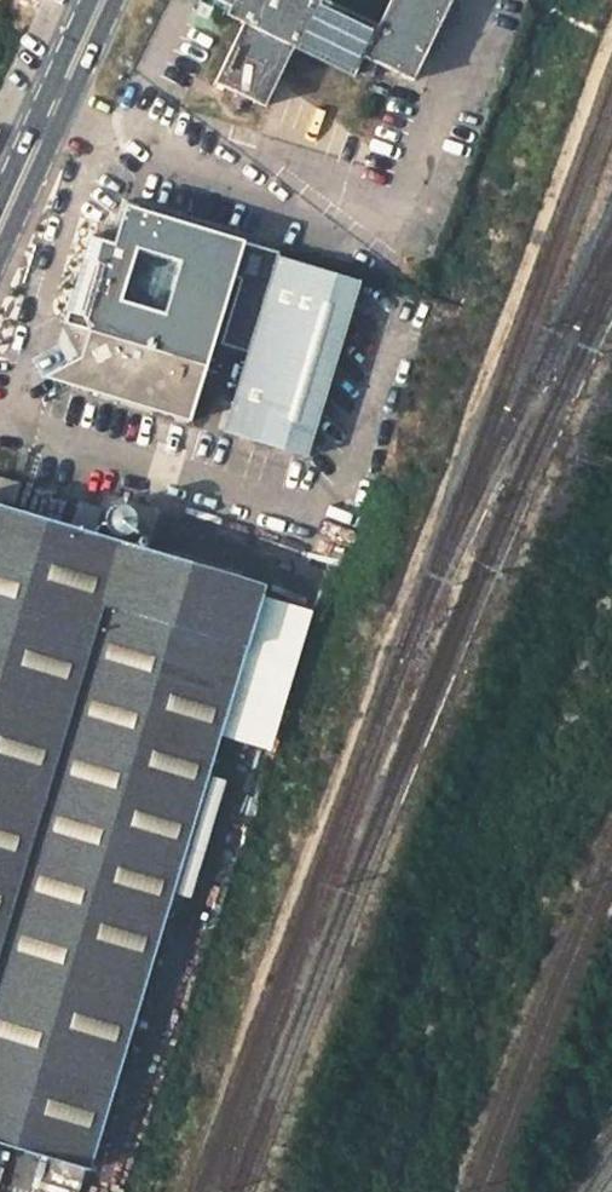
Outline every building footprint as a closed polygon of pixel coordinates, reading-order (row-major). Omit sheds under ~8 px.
[(229,9),(244,17),(212,79),(262,104),(293,42),(353,73),(362,55),(410,79),(450,0),(390,0),(378,23),(333,0),(233,0),(229,9)] [(242,240),(242,239),(137,207),(139,202),(127,199),(115,241),(89,234),(64,320),(73,323),(86,352),(79,355),(69,387),(187,423),(232,272),(242,240)] [(250,342),(276,256),(277,251),(242,240),(232,272),(241,275),(223,334),(250,342)] [(307,460),(360,281),(276,256),(250,342),(222,434),(307,460)] [(36,377),(69,387),(79,355),(36,377)] [(15,505),(23,479),(0,472),(0,500),(15,505)] [(60,1160),(59,1162),(41,1156),(32,1187),(49,1191),(79,1191),(86,1167),(89,1168),(264,584),(0,505),(0,1141),(60,1160)]
